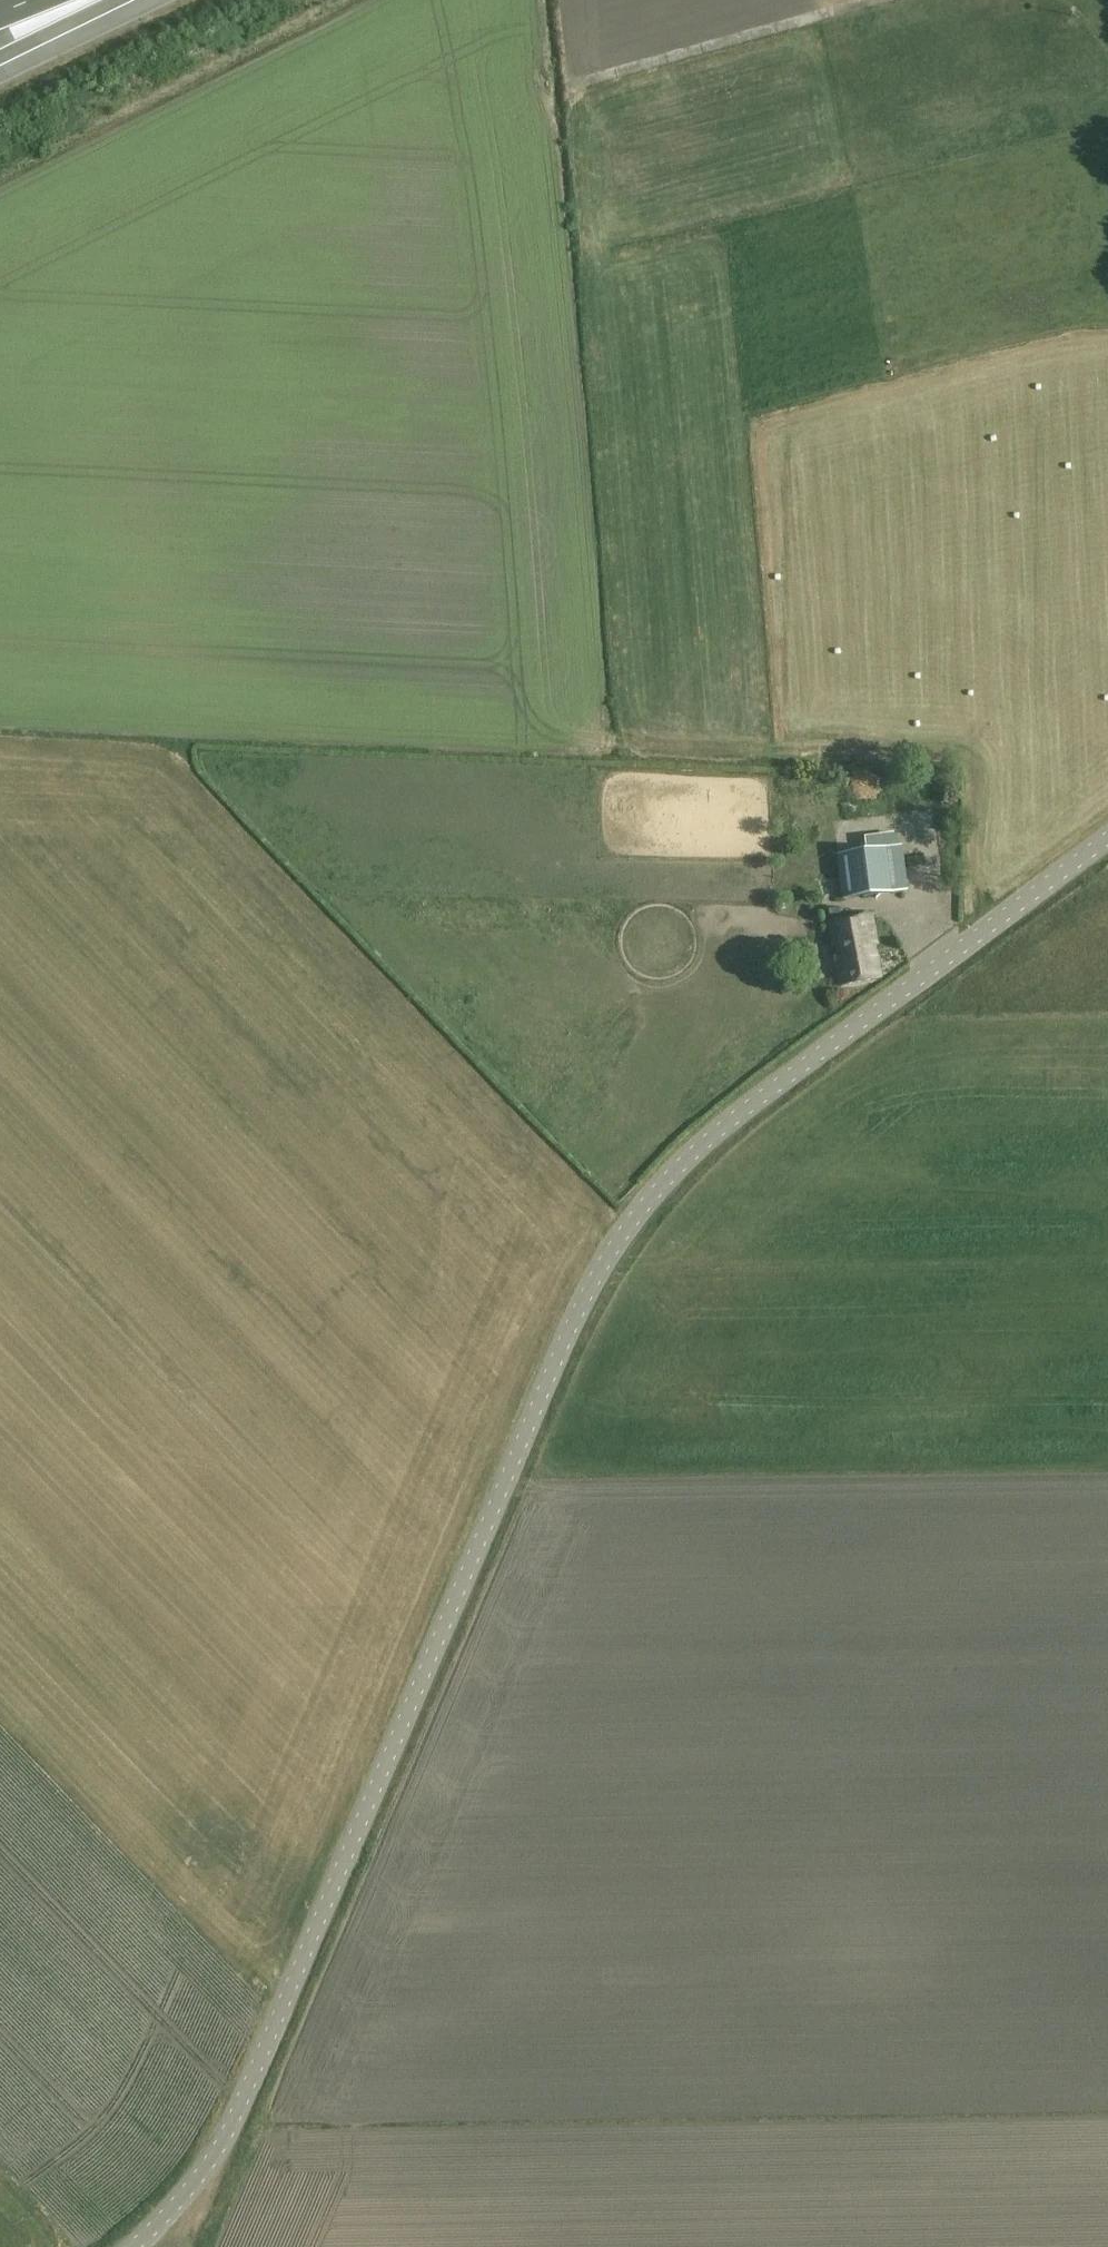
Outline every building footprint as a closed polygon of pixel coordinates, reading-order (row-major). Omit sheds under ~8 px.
[(907,891),(901,848),(838,856),(843,899),(907,891)] [(875,947),(870,915),(827,923),(838,988),(878,981),(872,948),(875,947)]
